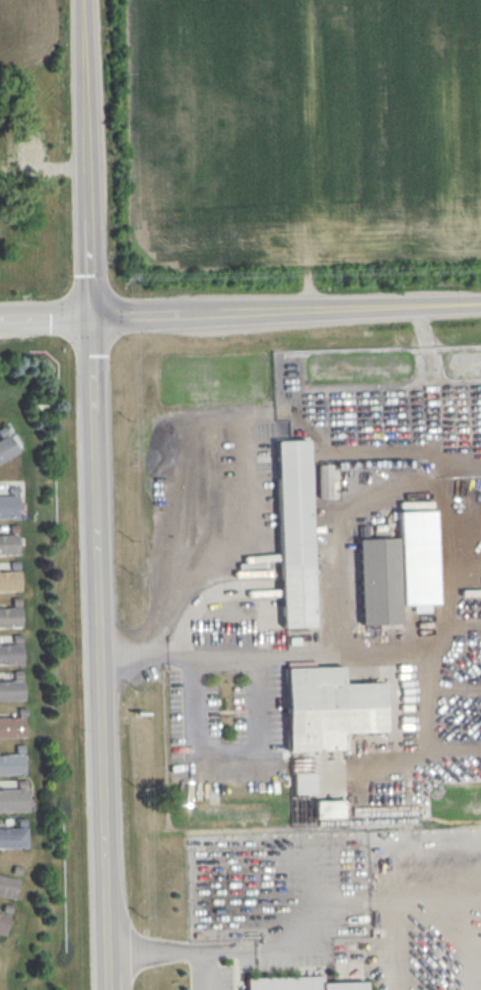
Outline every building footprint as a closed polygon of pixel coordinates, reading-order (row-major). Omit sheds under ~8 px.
[(18,454),(10,436),(0,440),(0,463),(18,454)] [(275,441),(306,440),(313,626),(282,627),(275,441)] [(329,464),(318,464),(319,498),(330,497),(329,464)] [(0,495),(0,518),(18,518),(17,495),(0,495)] [(431,510),(435,603),(400,604),(397,511),(431,510)] [(17,534),(0,534),(0,555),(17,554),(17,534)] [(357,539),(396,537),(399,623),(360,624),(357,539)] [(19,591),(19,571),(0,571),(0,591),(19,591)] [(20,627),(20,607),(0,607),(0,627),(20,627)] [(21,663),(21,644),(0,644),(0,664),(21,663)] [(282,667),(341,666),(342,683),(382,682),(383,730),(344,732),(344,750),(285,751),(282,667)] [(23,700),(23,681),(0,681),(0,701),(23,700)] [(23,737),(23,717),(0,717),(0,737),(23,737)] [(24,774),(23,754),(0,754),(0,774),(24,774)] [(314,793),(314,773),(293,773),(293,794),(314,793)] [(0,789),(0,812),(27,811),(26,788),(0,789)] [(315,818),(342,818),(342,800),(314,801),(315,818)] [(25,827),(0,828),(0,848),(26,847),(25,827)] [(18,879),(0,875),(0,896),(14,899),(18,879)] [(363,981),(363,989),(246,989),(245,977),(320,975),(321,982),(363,981)]
